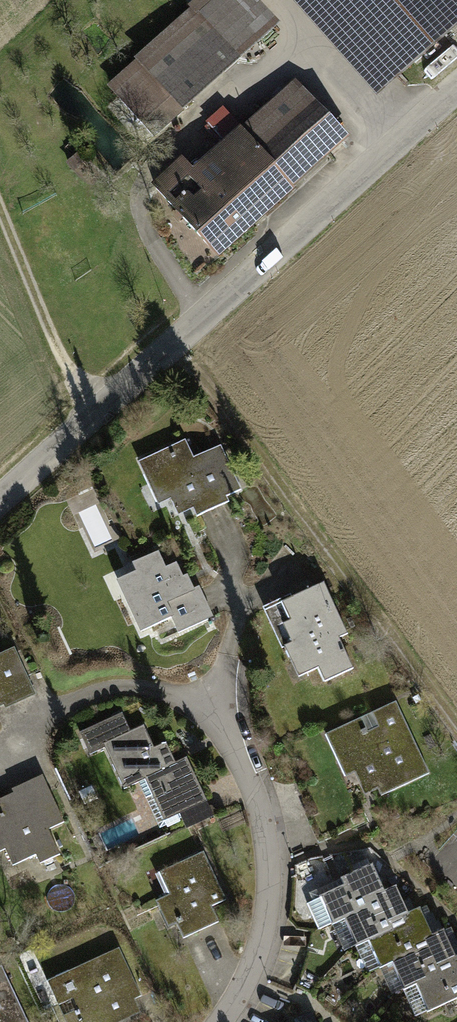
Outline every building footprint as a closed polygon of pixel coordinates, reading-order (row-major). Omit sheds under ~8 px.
[(249,0),(216,0),(116,85),(152,128),(271,26),(249,0)] [(376,89),(456,18),(456,0),(298,0),(376,89)] [(213,249),(338,136),(293,87),(218,154),(235,173),(207,198),(179,166),(157,186),(213,249)] [(185,441),(141,461),(153,486),(164,481),(176,508),(191,502),(198,516),(227,502),(225,497),(240,490),(220,447),(193,459),(185,441)] [(137,573),(118,582),(141,632),(172,618),(179,633),(208,620),(194,589),(181,595),(175,581),(183,578),(176,563),(165,568),(159,553),(133,564),(137,573)] [(324,584),(282,604),(290,622),(283,625),(292,645),(285,648),(299,679),(319,670),(325,683),(353,670),(339,639),(347,635),(324,584)] [(2,700),(4,704),(33,691),(14,649),(0,656),(0,700),(2,700)] [(396,702),(328,734),(340,759),(350,754),(363,781),(372,777),(381,796),(429,773),(396,702)] [(122,714),(81,733),(90,753),(105,746),(124,788),(146,779),(165,821),(207,802),(186,758),(176,763),(166,742),(154,748),(144,726),(130,733),(122,714)] [(325,840),(365,822),(352,794),(357,792),(343,761),(303,780),(317,809),(311,811),(325,840)] [(0,807),(0,812),(2,817),(0,818),(0,853),(5,850),(13,867),(36,856),(40,865),(59,856),(47,830),(63,823),(43,782),(14,796),(16,800),(0,807)] [(213,816),(209,807),(193,815),(198,824),(213,816)] [(203,853),(169,868),(179,891),(156,902),(168,929),(177,925),(184,939),(218,924),(210,907),(225,900),(203,853)] [(345,886),(319,897),(332,926),(344,921),(368,910),(365,904),(387,894),(386,891),(373,864),(342,879),(345,886)] [(368,910),(344,921),(356,948),(369,943),(391,933),(388,926),(410,917),(408,913),(396,886),(386,891),(387,894),(365,904),(368,910)] [(391,933),(369,943),(380,969),(392,964),(414,955),(411,948),(433,938),(432,935),(420,908),(408,913),(410,917),(388,926),(391,933)] [(414,955),(392,964),(404,991),(415,986),(437,977),(434,970),(456,960),(455,957),(443,930),(432,935),(433,938),(411,948),(414,955)] [(46,980),(65,1021),(112,1021),(126,1015),(121,1005),(140,996),(118,948),(46,980)] [(415,986),(427,1013),(456,1000),(456,956),(455,957),(456,960),(434,970),(437,977),(415,986)] [(1,966),(0,966),(0,1021),(28,1021),(1,966)]
